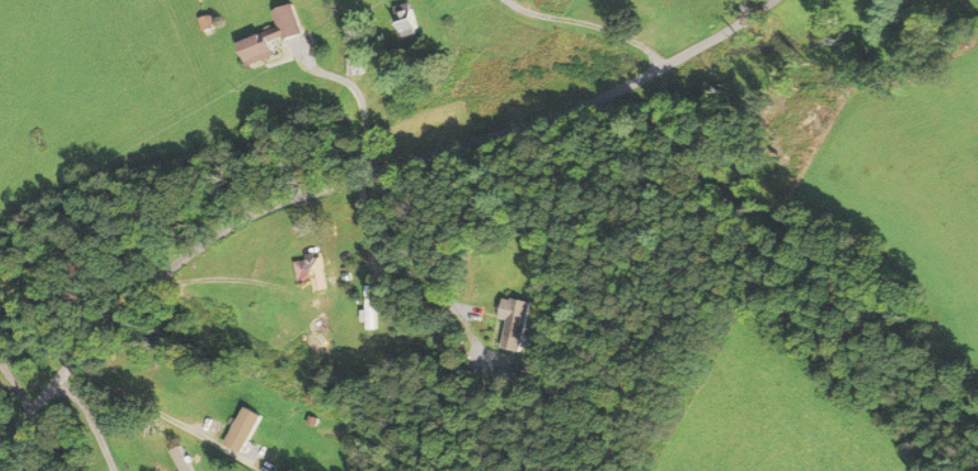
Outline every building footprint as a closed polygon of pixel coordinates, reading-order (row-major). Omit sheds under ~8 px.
[(397,6),(404,38),(421,34),(414,2),(397,6)] [(202,20),(206,32),(211,30),(207,18),(202,20)] [(279,55),(269,31),(241,43),(251,66),(279,55)] [(298,276),(323,276),(323,257),(298,258),(298,276)] [(531,301),(505,296),(502,319),(508,320),(503,347),(523,351),(531,301)] [(240,431),(263,430),(262,409),(240,409),(240,431)] [(261,470),(277,470),(287,447),(264,437),(252,467),(261,470)]
